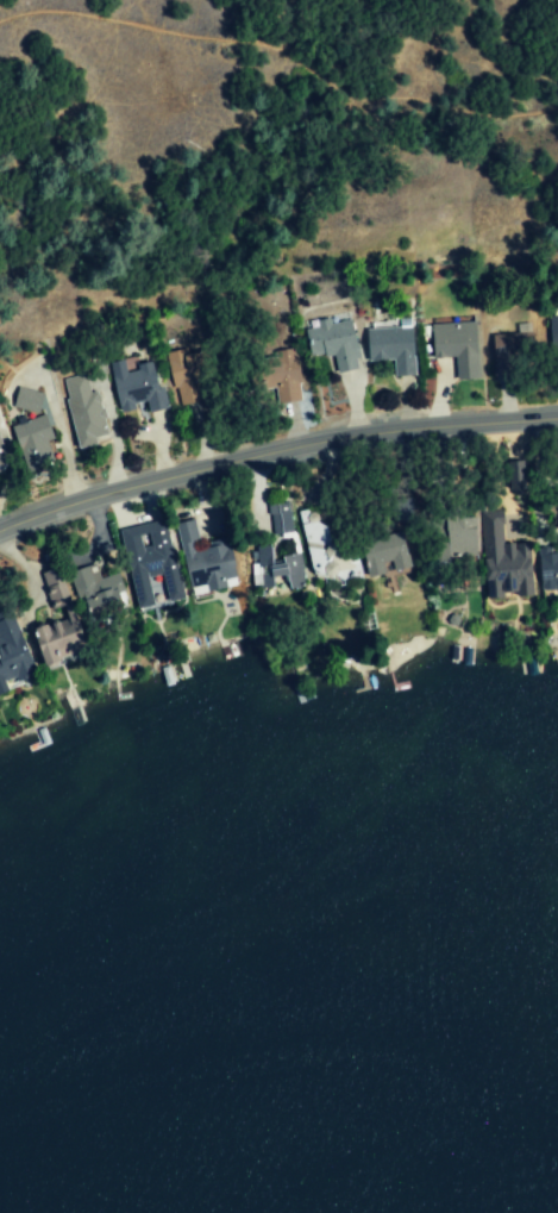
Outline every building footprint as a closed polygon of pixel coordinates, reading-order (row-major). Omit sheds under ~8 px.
[(334,373),(357,369),(347,314),(302,322),(308,359),(331,355),(334,373)] [(477,380),(474,323),(421,326),(422,343),(429,342),(430,359),(452,358),(453,381),(477,380)] [(412,377),(410,328),(363,330),(364,362),(391,361),(392,377),(412,377)] [(492,376),(519,375),(518,335),(491,336),(492,376)] [(300,402),(294,349),(276,351),(277,359),(250,362),(253,391),(274,389),(276,405),(300,402)] [(176,407),(198,403),(193,377),(198,376),(194,353),(184,355),(183,350),(166,353),(176,407)] [(107,364),(116,412),(143,407),(145,414),(166,409),(162,387),(156,388),(151,362),(136,365),(137,371),(125,374),(122,360),(107,364)] [(61,380),(75,448),(107,441),(97,393),(88,395),(84,375),(61,380)] [(36,414),(42,395),(16,387),(10,407),(36,414)] [(25,472),(57,461),(41,415),(9,427),(25,472)] [(506,493),(521,493),(520,462),(505,462),(506,493)] [(290,533),(288,503),(267,504),(269,535),(290,533)] [(532,597),(528,543),(502,544),(500,513),(479,514),(482,582),(483,582),(484,600),(500,599),(500,593),(513,593),(514,597),(532,597)] [(472,554),(471,519),(439,520),(440,555),(472,554)] [(174,524),(186,589),(203,586),(205,592),(224,588),(222,580),(232,578),(225,543),(197,548),(191,520),(174,524)] [(133,610),(150,607),(145,578),(161,575),(166,603),(180,600),(165,521),(118,530),(133,610)] [(347,572),(344,554),(331,556),(325,522),(299,527),(308,579),(347,572)] [(356,544),(366,579),(382,574),(379,565),(388,562),(391,573),(408,568),(398,533),(356,544)] [(301,589),(300,551),(250,552),(251,589),(271,588),(271,578),(284,578),(285,589),(301,589)] [(82,620),(114,611),(100,562),(68,571),(82,620)] [(37,664),(89,651),(80,613),(69,616),(58,569),(40,573),(49,609),(60,607),(63,620),(28,629),(37,664)] [(12,616),(0,620),(0,693),(4,692),(1,685),(32,674),(12,616)]
